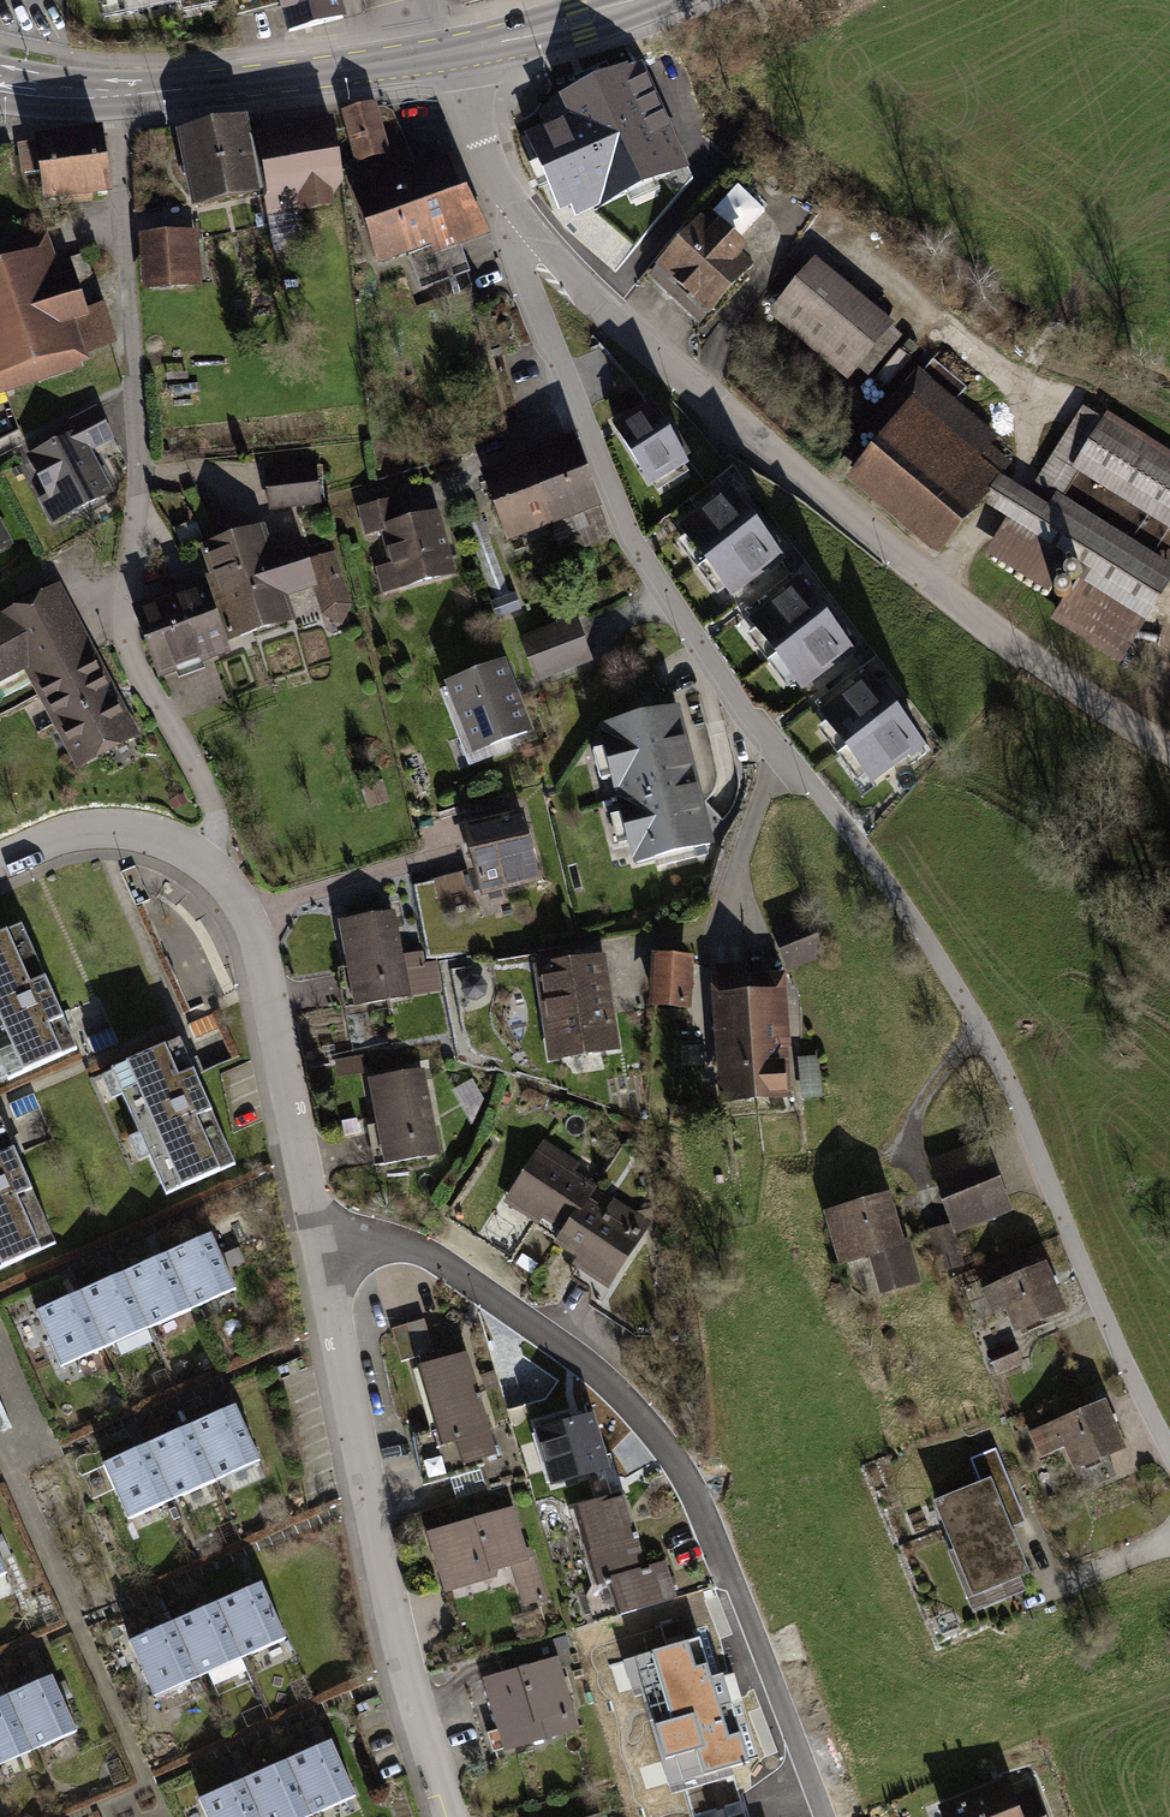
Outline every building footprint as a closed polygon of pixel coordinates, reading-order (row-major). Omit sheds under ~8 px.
[(127,12),(185,0),(124,0),(127,12)] [(234,8),(267,0),(232,0),(234,8)] [(343,18),(338,0),(281,0),(289,31),(343,18)] [(577,156),(540,190),(606,263),(634,238),(604,204),(613,196),(600,182),(658,129),(647,117),(662,104),(638,77),(623,90),(622,89),(564,141),(577,156)] [(345,113),(357,160),(385,152),(373,106),(345,113)] [(243,122),(183,135),(196,202),(268,187),(273,212),(269,213),(276,249),(302,243),(295,208),(329,201),(342,181),(334,129),(248,145),(243,122)] [(100,133),(21,144),(25,172),(44,169),(48,197),(107,189),(100,133)] [(358,193),(380,258),(478,224),(453,162),(358,193)] [(738,187),(713,213),(739,238),(764,212),(738,187)] [(668,270),(651,287),(692,326),(747,269),(735,258),(742,250),(720,229),(713,237),(701,226),(663,266),(668,270)] [(188,285),(185,238),(148,241),(152,287),(188,285)] [(71,259),(79,280),(93,275),(84,254),(71,259)] [(3,387),(72,363),(57,319),(82,310),(73,281),(47,290),(35,257),(0,269),(0,377),(3,387)] [(882,329),(813,270),(781,307),(851,366),(882,329)] [(80,312),(91,347),(108,341),(104,328),(112,325),(105,304),(80,312)] [(911,405),(855,472),(940,544),(982,495),(997,477),(1004,469),(984,451),(994,439),(918,375),(900,396),(911,405)] [(663,426),(652,408),(617,429),(649,482),(684,461),(682,457),(686,455),(667,424),(663,426)] [(1032,492),(1053,505),(1079,465),(1169,523),(1169,464),(1084,410),(1032,492)] [(827,427),(837,436),(847,425),(838,416),(827,427)] [(76,434),(31,458),(50,495),(53,493),(65,515),(107,493),(76,434)] [(574,442),(486,476),(509,535),(564,514),(576,548),(609,535),(596,502),(597,501),(574,442)] [(315,466),(267,471),(271,507),(319,502),(315,466)] [(1029,497),(997,477),(982,495),(1010,513),(986,552),(1049,592),(1072,553),(1091,565),(1152,603),(1168,577),(1053,505),(1032,492),(1029,497)] [(718,503),(683,530),(706,561),(758,522),(740,498),(736,501),(729,491),(716,501),(718,503)] [(440,535),(434,515),(404,523),(397,499),(360,509),(367,534),(385,528),(401,586),(450,573),(444,553),(448,552),(443,534),(440,535)] [(483,518),(465,525),(493,601),(511,594),(483,518)] [(758,522),(706,561),(730,592),(765,565),(767,568),(776,561),(774,558),(777,556),(771,548),(776,545),(758,522)] [(227,543),(256,628),(287,618),(278,591),(310,580),(300,548),(268,559),(259,532),(227,543)] [(256,628),(227,543),(206,550),(219,587),(211,590),(228,638),(256,628)] [(333,555),(312,562),(330,616),(341,622),(350,604),(333,555)] [(1060,613),(1121,652),(1152,603),(1091,565),(1060,613)] [(138,614),(147,640),(215,615),(204,584),(176,594),(178,600),(138,614)] [(807,594),(799,584),(786,593),(788,596),(753,622),(777,654),(829,615),(811,591),(807,594)] [(35,661),(44,677),(88,653),(54,588),(9,612),(35,661)] [(0,617),(0,679),(35,661),(9,612),(0,617)] [(147,640),(159,673),(227,648),(215,615),(147,640)] [(846,638),(829,615),(777,654),(800,685),(835,658),(838,661),(850,652),(842,641),(846,638)] [(575,623),(525,642),(537,676),(588,657),(575,623)] [(43,690),(60,721),(110,695),(88,653),(44,677),(38,680),(43,690)] [(44,677),(35,661),(0,679),(0,698),(2,701),(0,702),(0,713),(43,690),(38,680),(44,677)] [(501,665),(451,684),(477,751),(527,732),(501,665)] [(877,687),(869,677),(856,686),(858,689),(823,715),(847,747),(899,708),(881,684),(877,687)] [(132,736),(110,695),(60,721),(82,762),(132,736)] [(899,708),(847,747),(871,778),(906,752),(908,754),(920,744),(912,734),(916,731),(899,708)] [(675,709),(603,727),(605,735),(602,735),(616,790),(619,789),(622,801),(619,802),(633,856),(636,855),(638,862),(710,844),(675,709)] [(369,807),(388,800),(382,783),(363,790),(369,807)] [(477,825),(465,828),(479,883),(503,877),(505,886),(538,878),(533,856),(535,856),(534,851),(532,852),(522,814),(491,822),(489,814),(475,817),(477,825)] [(353,972),(343,973),(349,1006),(407,996),(392,913),(344,922),(353,972)] [(810,922),(776,935),(787,963),(821,950),(810,922)] [(0,935),(0,1061),(8,1080),(77,1049),(22,925),(0,935)] [(424,962),(429,986),(440,984),(436,959),(424,962)] [(601,959),(540,968),(548,1023),(564,1021),(569,1053),(614,1047),(610,1019),(606,1020),(601,986),(605,986),(601,959)] [(687,961),(657,960),(655,1002),(685,1003),(687,961)] [(746,970),(718,972),(729,1100),(756,1097),(747,982),(746,970)] [(480,979),(472,977),(466,981),(464,989),(468,996),(476,998),(483,993),(485,986),(480,979)] [(771,980),(747,982),(756,1097),(784,1095),(776,995),(772,995),(771,980)] [(220,1028),(213,1013),(189,1024),(196,1039),(220,1028)] [(119,1042),(112,1028),(87,1039),(94,1054),(119,1042)] [(180,1040),(112,1070),(167,1195),(236,1164),(180,1040)] [(801,1098),(821,1097),(818,1056),(797,1057),(801,1098)] [(341,1076),(365,1072),(362,1057),(338,1061),(341,1076)] [(383,1130),(373,1132),(379,1165),(437,1154),(421,1071),(373,1080),(383,1130)] [(481,1101),(471,1081),(456,1090),(472,1120),(481,1101)] [(0,1120),(0,1268),(55,1244),(1,1120),(0,1120)] [(981,1145),(949,1158),(955,1174),(940,1180),(944,1199),(953,1219),(1004,1198),(981,1145)] [(498,1213),(497,1214),(525,1232),(531,1224),(558,1241),(585,1201),(593,1188),(537,1153),(498,1213)] [(887,1197),(840,1210),(840,1212),(830,1217),(843,1261),(877,1251),(889,1289),(917,1281),(905,1241),(900,1242),(887,1197)] [(640,1237),(585,1201),(558,1241),(585,1259),(581,1266),(609,1285),(640,1237)] [(940,1270),(961,1264),(951,1226),(929,1232),(940,1270)] [(236,1289),(211,1234),(168,1253),(192,1308),(236,1289)] [(192,1308),(168,1253),(124,1273),(148,1328),(192,1308)] [(1000,1284),(985,1290),(990,1301),(1004,1295),(1018,1329),(1062,1310),(1043,1267),(1000,1285),(1000,1284)] [(148,1328),(124,1273),(80,1292),(105,1347),(148,1328)] [(105,1347),(80,1292),(37,1311),(61,1366),(105,1347)] [(391,1328),(401,1361),(434,1351),(424,1319),(391,1328)] [(1013,1345),(990,1355),(997,1370),(1020,1360),(1013,1345)] [(420,1367),(438,1425),(465,1417),(477,1458),(494,1453),(478,1399),(482,1398),(481,1393),(477,1394),(465,1354),(420,1367)] [(260,1460),(236,1405),(192,1425),(216,1480),(260,1460)] [(1059,1422),(1034,1432),(1043,1454),(1068,1443),(1078,1466),(1074,1468),(1083,1490),(1116,1476),(1107,1454),(1121,1448),(1102,1405),(1060,1423),(1059,1422)] [(438,1425),(414,1432),(424,1485),(480,1468),(477,1458),(465,1417),(438,1425)] [(530,1452),(557,1445),(550,1417),(522,1424),(530,1452)] [(216,1480),(192,1425),(148,1444),(172,1499),(216,1480)] [(172,1499),(148,1444),(104,1463),(128,1519),(172,1499)] [(982,1486),(938,1503),(975,1592),(1026,1571),(998,1504),(1016,1497),(996,1448),(970,1459),(982,1486)] [(606,1454),(557,1468),(569,1511),(577,1508),(599,1583),(592,1586),(587,1596),(595,1622),(675,1598),(664,1562),(644,1568),(635,1538),(639,1537),(638,1533),(634,1534),(622,1494),(618,1495),(606,1454)] [(511,1509),(433,1532),(439,1554),(438,1561),(446,1589),(493,1576),(497,1569),(515,1563),(517,1570),(534,1565),(532,1557),(526,1559),(511,1509)] [(286,1637),(262,1582),(218,1602),(242,1657),(286,1637)] [(242,1657),(218,1602),(174,1621),(198,1676),(242,1657)] [(198,1676),(174,1621),(130,1641),(154,1696),(198,1676)] [(701,1635),(624,1658),(635,1694),(641,1692),(671,1795),(712,1783),(709,1773),(752,1760),(743,1729),(730,1733),(701,1635)] [(556,1659),(486,1680),(500,1728),(489,1732),(494,1750),(506,1746),(506,1748),(576,1727),(556,1659)] [(77,1731),(52,1675),(8,1694),(33,1750),(77,1731)] [(8,1694),(0,1698),(0,1764),(33,1750),(8,1694)] [(356,1795),(331,1740),(287,1760),(312,1815),(356,1795)] [(287,1760),(243,1779),(260,1816),(306,1816),(312,1815),(287,1760)] [(243,1779),(199,1799),(208,1816),(260,1816),(243,1779)] [(943,1810),(945,1816),(1044,1816),(1034,1792),(1014,1800),(1007,1784),(943,1810)]
